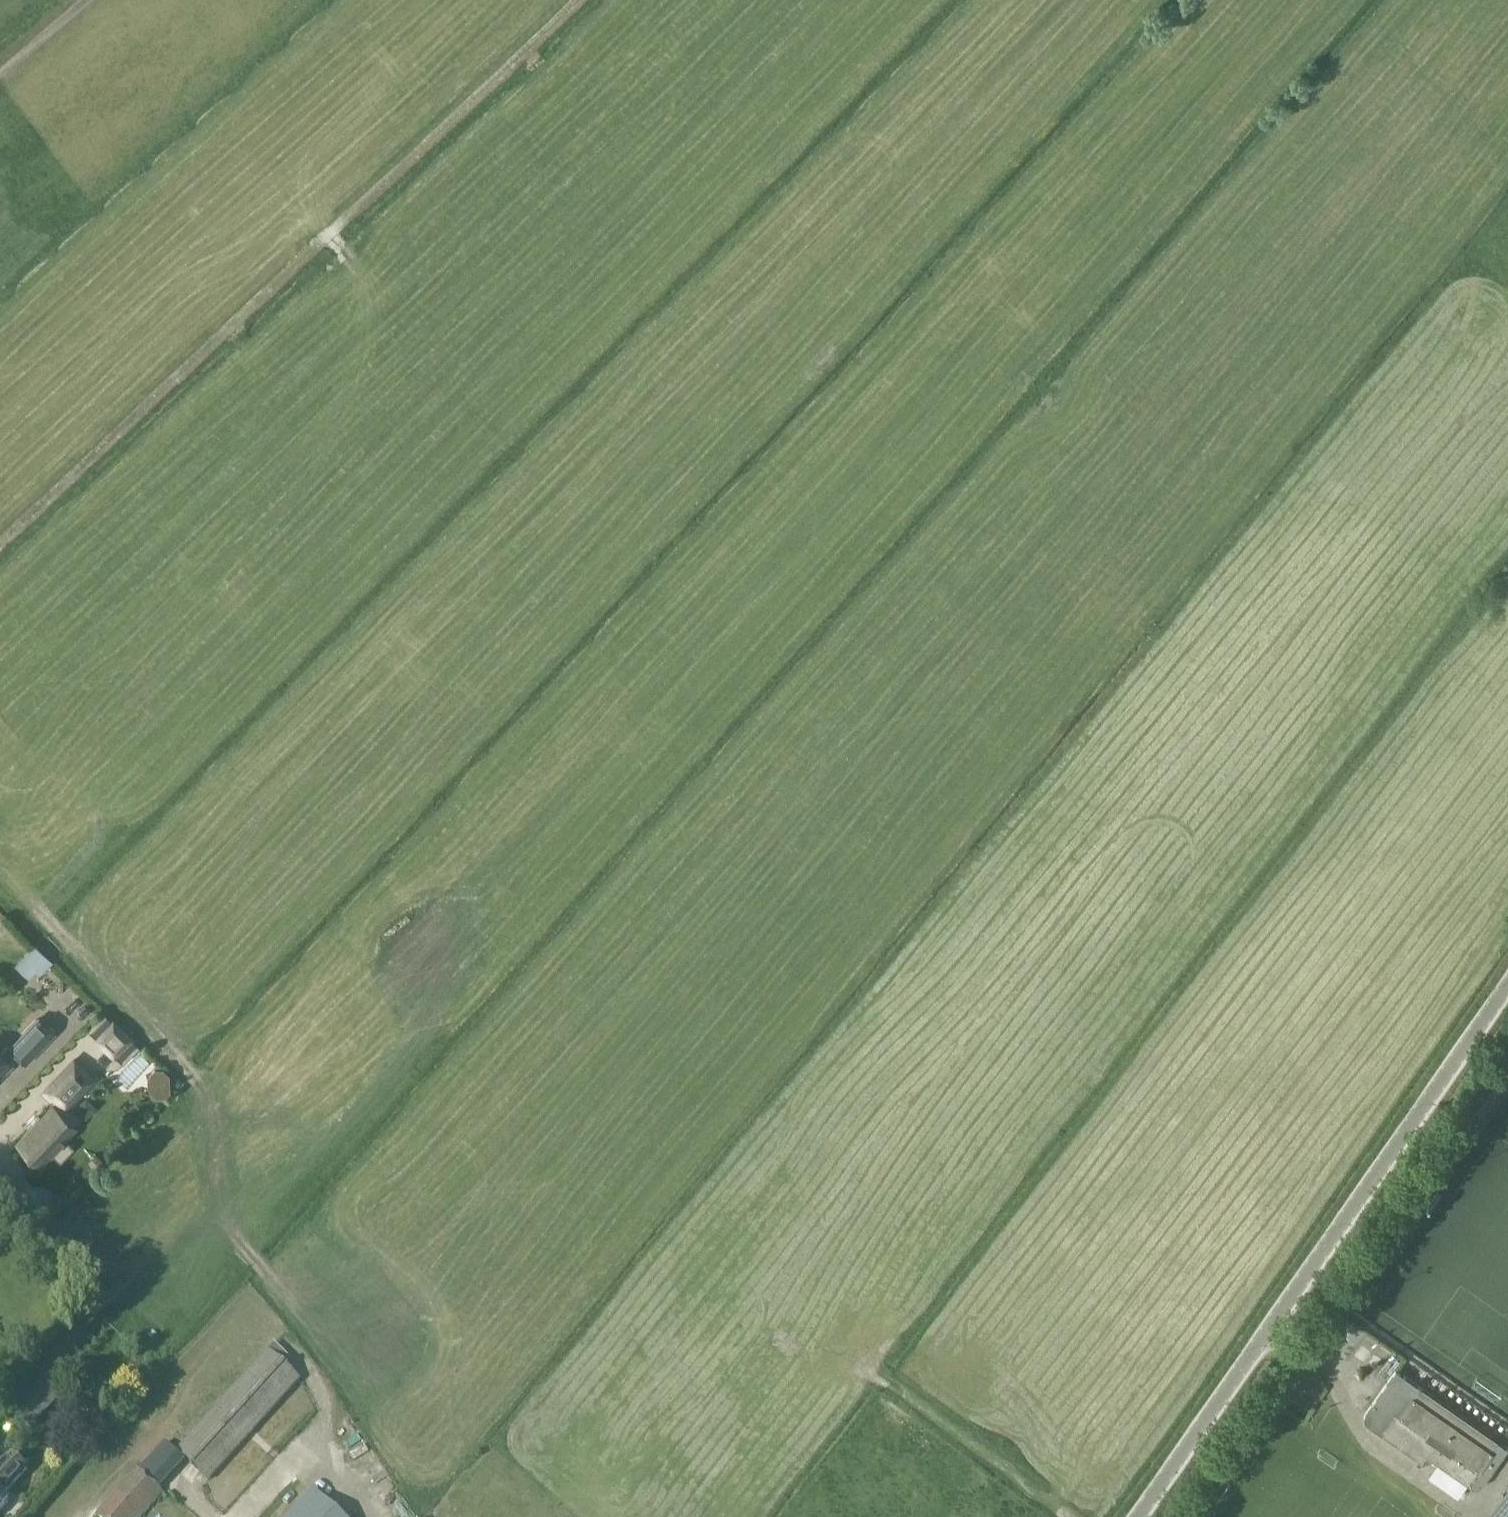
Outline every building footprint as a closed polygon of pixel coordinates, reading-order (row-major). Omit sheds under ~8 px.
[(35,946),(24,958),(40,974),(51,962),(35,946)] [(135,1037),(113,1017),(92,1039),(114,1059),(135,1037)] [(0,1052),(0,1071),(9,1061),(8,1060),(16,1052),(26,1062),(53,1033),(38,1019),(12,1047),(8,1043),(0,1052)] [(75,1127),(74,1125),(81,1118),(68,1106),(93,1078),(74,1060),(46,1090),(58,1101),(41,1118),(39,1116),(27,1128),(29,1131),(18,1143),(23,1148),(20,1151),(32,1162),(35,1159),(40,1164),(50,1153),(61,1162),(74,1147),(64,1138),(75,1127)] [(15,1209),(32,1228),(52,1210),(48,1206),(38,1195),(35,1191),(15,1209)] [(178,1448),(210,1477),(300,1378),(268,1349),(178,1448)] [(1364,1419),(1364,1421),(1365,1423),(1366,1424),(1367,1426),(1421,1463),(1422,1462),(1419,1460),(1423,1454),(1473,1488),(1475,1489),(1477,1489),(1479,1489),(1481,1488),(1483,1486),(1507,1450),(1507,1449),(1395,1371),(1365,1415),(1364,1417),(1364,1419)] [(162,1438),(138,1465),(95,1513),(100,1516),(139,1516),(164,1489),(152,1478),(177,1450),(162,1438)] [(3,1461),(0,1464),(0,1495),(2,1497),(29,1469),(11,1452),(3,1461)] [(315,1488),(288,1516),(345,1516),(315,1488)] [(1489,1516),(1490,1516),(1507,1516),(1507,1489),(1489,1516)]
